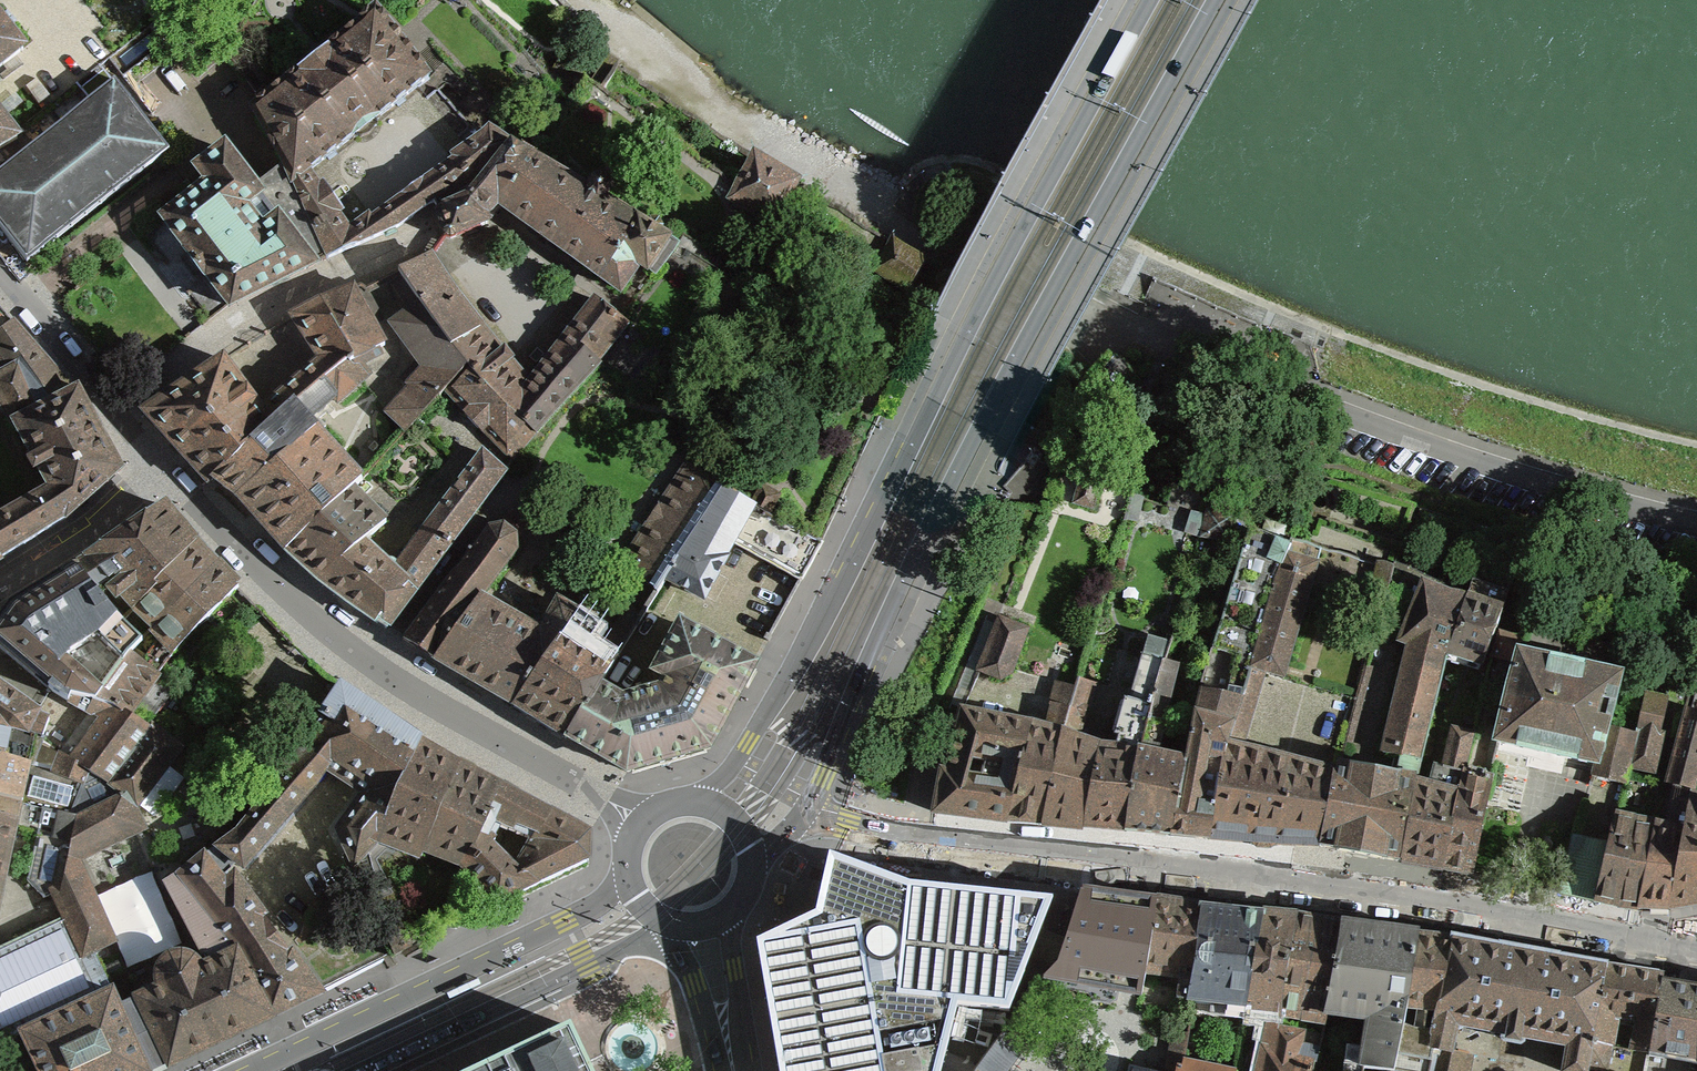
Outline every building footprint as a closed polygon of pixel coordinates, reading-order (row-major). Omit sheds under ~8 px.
[(266,134),(284,167),(293,183),(308,171),(353,137),(357,134),(358,134),(361,134),(360,133),(365,131),(367,130),(370,127),(372,124),(373,123),(374,121),(378,118),(424,82),(429,79),(425,74),(379,15),(376,11),(267,97),(251,109),(266,134)] [(23,49),(0,20),(0,68),(23,49)] [(264,86),(229,41),(223,51),(256,93),(264,86)] [(584,78),(578,85),(583,89),(589,82),(584,78)] [(0,171),(0,228),(27,263),(169,152),(114,82),(90,101),(0,171)] [(17,139),(13,133),(0,117),(0,149),(17,139)] [(349,231),(359,245),(397,228),(400,226),(422,211),(433,203),(435,206),(437,209),(436,212),(466,199),(495,166),(512,147),(489,131),(457,154),(453,157),(456,160),(441,171),(439,172),(424,182),(421,184),(404,196),(402,197),(387,208),(385,210),(371,220),(368,217),(365,219),(349,231)] [(455,237),(486,224),(488,219),(494,212),(500,205),(547,238),(602,278),(620,291),(638,265),(647,271),(648,269),(654,273),(656,275),(678,246),(676,245),(678,242),(671,238),(638,220),(603,201),(605,199),(607,198),(608,195),(609,193),(608,190),(608,188),(607,186),(606,185),(604,184),(603,183),(601,182),(598,182),(596,182),(595,183),(592,184),(590,187),(589,190),(588,192),(512,147),(495,166),(466,199),(436,212),(445,233),(443,236),(444,237),(445,238),(447,236),(450,238),(455,237)] [(261,291),(313,265),(255,189),(227,152),(225,149),(222,151),(199,169),(197,171),(199,174),(209,185),(168,216),(165,219),(163,220),(166,223),(186,249),(187,251),(185,252),(188,255),(187,256),(186,258),(185,259),(185,261),(185,263),(188,268),(191,272),(194,274),(196,275),(198,275),(199,275),(202,274),(204,277),(206,275),(207,277),(228,303),(230,306),(261,291)] [(737,188),(730,198),(739,205),(771,226),(798,188),(755,161),(737,188)] [(308,171),(293,183),(284,167),(255,189),(313,265),(314,266),(330,258),(359,245),(349,231),(338,214),(341,212),(339,208),(326,189),(323,185),(319,187),(308,171)] [(885,270),(883,269),(882,271),(909,290),(927,262),(899,244),(895,250),(897,251),(893,257),(885,270)] [(454,347),(467,364),(511,410),(535,436),(601,365),(597,362),(626,326),(620,321),(621,320),(596,300),(582,317),(566,338),(558,348),(536,376),(528,386),(494,346),(481,329),(461,305),(437,269),(434,264),(430,260),(433,255),(432,254),(430,253),(428,256),(407,267),(399,271),(425,309),(454,347)] [(321,300),(351,356),(350,357),(354,361),(384,345),(357,294),(353,288),(331,296),(323,299),(321,300)] [(321,300),(320,301),(291,316),(319,359),(301,375),(299,377),(281,392),(278,395),(261,410),(223,359),(143,413),(172,444),(208,484),(213,479),(211,478),(243,450),(242,449),(292,406),(320,383),(350,357),(351,356),(321,300)] [(385,413),(405,432),(413,422),(445,388),(467,364),(454,347),(425,309),(403,326),(423,354),(400,379),(409,387),(385,413)] [(0,333),(0,357),(7,371),(0,375),(0,403),(12,425),(14,423),(50,488),(66,518),(120,470),(90,414),(78,390),(75,391),(13,322),(0,333)] [(244,506),(284,551),(350,489),(360,479),(318,434),(326,426),(315,413),(333,398),(337,402),(366,378),(353,362),(354,361),(350,357),(320,383),(292,406),(242,449),(243,450),(211,478),(213,479),(230,492),(237,498),(244,506)] [(513,460),(535,436),(511,410),(467,364),(445,388),(467,412),(464,414),(467,416),(479,430),(481,432),(484,430),(513,460)] [(382,520),(350,489),(284,551),(320,581),(327,587),(348,605),(377,623),(386,628),(417,588),(450,543),(472,515),(494,486),(503,473),(483,454),(398,565),(394,561),(392,560),(390,560),(389,560),(387,560),(386,561),(385,563),(363,542),(386,522),(383,519),(382,520)] [(657,591),(666,577),(691,539),(692,540),(723,488),(716,483),(687,465),(622,565),(629,570),(650,586),(657,591)] [(1092,507),(1098,486),(1097,486),(1097,484),(1096,484),(1094,479),(1086,476),(1079,479),(1072,502),(1092,507)] [(763,485),(753,504),(771,514),(781,495),(772,490),(763,485)] [(0,516),(0,525),(14,550),(29,541),(66,518),(50,488),(0,516)] [(692,540),(691,539),(666,577),(703,598),(725,558),(723,557),(733,540),(801,576),(821,540),(771,514),(753,504),(723,488),(692,540)] [(1133,524),(1139,504),(1128,500),(1122,521),(1133,524)] [(162,509),(76,565),(97,595),(111,586),(131,609),(163,641),(173,653),(210,616),(238,588),(221,569),(203,549),(167,510),(168,509),(165,505),(161,507),(162,509)] [(515,511),(504,524),(510,529),(516,534),(527,521),(515,511)] [(493,527),(492,525),(489,526),(488,527),(480,521),(472,515),(450,543),(459,549),(467,556),(456,571),(454,570),(446,582),(403,639),(435,659),(479,598),(481,599),(497,577),(517,550),(516,534),(510,529),(504,524),(493,527)] [(1231,522),(1206,516),(1205,521),(1201,540),(1226,545),(1231,522)] [(1189,517),(1183,535),(1201,540),(1205,521),(1189,517)] [(14,550),(0,525),(0,559),(14,550)] [(1184,764),(1168,839),(1176,839),(1206,842),(1219,782),(1228,748),(1249,671),(1274,581),(1284,557),(1287,550),(1246,536),(1200,688),(1199,696),(1201,697),(1184,764)] [(1288,849),(1316,851),(1317,850),(1331,775),(1285,763),(1239,751),(1262,675),(1280,681),(1314,567),(1318,554),(1289,546),(1287,550),(1284,557),(1274,581),(1249,671),(1228,748),(1219,782),(1206,842),(1206,843),(1223,844),(1264,847),(1288,849)] [(0,619),(0,647),(67,701),(70,694),(95,699),(130,652),(140,641),(97,595),(76,565),(25,596),(11,605),(0,619)] [(1375,571),(1362,621),(1375,625),(1390,575),(1375,571)] [(479,598),(435,659),(435,660),(466,678),(512,704),(574,618),(573,617),(576,612),(593,586),(593,585),(582,579),(572,581),(558,602),(557,604),(553,612),(551,615),(547,622),(545,624),(541,632),(540,633),(481,599),(479,598)] [(1445,654),(1446,655),(1465,605),(1421,587),(1398,644),(1407,647),(1380,756),(1394,760),(1389,778),(1337,769),(1335,776),(1331,775),(1317,850),(1340,854),(1381,863),(1381,862),(1399,865),(1413,786),(1443,662),(1445,654)] [(1500,616),(1465,605),(1446,655),(1445,654),(1443,662),(1476,673),(1478,666),(1481,667),(1500,616)] [(588,642),(595,632),(574,618),(512,704),(534,718),(566,738),(567,736),(597,686),(613,659),(601,651),(588,642)] [(995,621),(975,673),(996,681),(1007,677),(1023,632),(995,621)] [(748,690),(757,674),(751,671),(754,666),(680,625),(678,630),(655,672),(667,678),(661,690),(660,690),(653,692),(631,698),(624,700),(622,700),(597,686),(567,736),(577,742),(627,771),(709,748),(730,709),(742,687),(748,690)] [(629,635),(616,625),(608,637),(621,646),(629,635)] [(1586,645),(1584,644),(1528,632),(1523,645),(1517,667),(1500,733),(1497,746),(1543,756),(1593,767),(1590,779),(1622,788),(1627,769),(1634,738),(1604,730),(1624,650),(1616,649),(1613,651),(1586,645)] [(1498,637),(1490,660),(1517,667),(1523,645),(1498,637)] [(95,699),(110,704),(128,715),(158,674),(173,653),(163,641),(146,664),(143,662),(130,652),(95,699)] [(1096,752),(1080,831),(1090,831),(1123,834),(1137,755),(1138,755),(1162,666),(1167,650),(1145,644),(1141,659),(1139,659),(1127,704),(1122,703),(1112,738),(1116,740),(1113,753),(1096,752)] [(1131,835),(1168,839),(1184,764),(1153,759),(1175,669),(1162,666),(1138,755),(1137,755),(1123,834),(1131,835)] [(1688,692),(1696,695),(1696,668),(1694,668),(1688,692)] [(1370,671),(1363,669),(1355,702),(1343,744),(1350,746),(1370,671)] [(176,687),(158,674),(128,715),(147,726),(176,687)] [(1080,831),(1096,752),(1074,742),(1091,688),(1075,683),(1073,691),(1041,827),(1050,827),(1080,831)] [(1041,827),(1073,691),(1054,685),(1047,709),(1049,709),(1044,731),(1029,727),(1003,824),(1013,825),(1041,827)] [(37,712),(0,686),(0,758),(29,765),(30,763),(31,763),(49,720),(36,714),(37,712)] [(341,686),(339,688),(289,766),(269,755),(259,768),(277,781),(236,831),(179,876),(239,954),(273,1018),(320,994),(318,991),(234,878),(232,879),(226,871),(236,863),(243,868),(315,784),(326,767),(366,794),(340,830),(370,898),(371,898),(379,894),(371,880),(374,878),(374,863),(367,850),(379,840),(383,842),(394,813),(391,811),(420,740),(386,717),(341,686)] [(147,726),(128,715),(110,704),(95,699),(70,694),(67,701),(91,714),(76,733),(61,753),(54,768),(53,773),(83,784),(88,771),(108,783),(150,728),(147,726)] [(1642,700),(1634,738),(1627,769),(1650,774),(1665,705),(1642,700)] [(941,816),(1003,824),(1029,727),(959,712),(943,777),(940,776),(933,815),(941,816)] [(1690,796),(1696,770),(1696,718),(1685,714),(1666,788),(1673,789),(1665,831),(1654,828),(1636,912),(1646,913),(1668,913),(1687,810),(1686,809),(1690,796)] [(135,805),(137,802),(146,792),(148,789),(156,778),(158,775),(166,765),(168,762),(176,751),(178,749),(150,728),(108,783),(88,771),(83,784),(71,815),(28,806),(29,804),(20,802),(15,826),(37,834),(27,880),(44,897),(54,892),(66,916),(0,947),(0,1044),(22,1033),(40,1070),(147,1070),(119,1008),(112,991),(113,991),(93,949),(109,942),(112,940),(110,937),(104,923),(83,877),(77,863),(76,860),(85,855),(98,849),(102,847),(116,840),(119,839),(133,832),(142,828),(133,808),(135,805)] [(1491,731),(1480,779),(1489,781),(1496,745),(1497,746),(1500,733),(1491,731)] [(1408,868),(1439,873),(1462,778),(1461,778),(1471,737),(1450,732),(1440,773),(1433,771),(1428,790),(1413,786),(1399,865),(1399,866),(1408,868)] [(391,811),(394,813),(383,842),(388,843),(421,856),(424,849),(462,863),(498,899),(527,886),(588,858),(589,832),(537,805),(512,791),(500,785),(497,783),(461,764),(459,763),(420,741),(421,740),(420,740),(420,741),(391,811)] [(28,806),(71,815),(83,784),(53,773),(54,768),(31,763),(30,763),(29,765),(0,758),(0,797),(20,802),(29,804),(28,806)] [(1468,878),(1488,784),(1462,778),(1439,873),(1440,873),(1446,874),(1468,878)] [(1695,811),(1696,806),(1696,798),(1690,796),(1686,809),(1687,810),(1668,913),(1681,911),(1696,908),(1696,812),(1695,811)] [(15,826),(20,802),(0,797),(0,894),(15,826)] [(1610,833),(1606,848),(1593,904),(1601,906),(1636,912),(1654,828),(1615,820),(1612,833),(1610,833)] [(371,898),(394,951),(402,947),(415,941),(375,860),(380,856),(378,852),(388,843),(383,842),(379,840),(367,850),(374,863),(374,878),(371,880),(379,894),(371,898)] [(1569,899),(1593,904),(1606,848),(1571,842),(1560,897),(1569,899)] [(757,943),(769,1015),(779,1070),(941,1070),(957,1007),(1009,1012),(1042,928),(1052,900),(909,885),(893,880),(829,856),(823,885),(816,915),(757,943)] [(179,876),(177,877),(167,884),(193,934),(209,964),(201,968),(197,962),(195,960),(189,956),(182,955),(175,955),(166,959),(162,963),(159,968),(158,972),(157,978),(158,982),(160,988),(138,999),(119,1008),(147,1070),(156,1070),(187,1056),(270,1017),(271,1018),(273,1018),(239,954),(179,876)] [(1091,1005),(1108,1008),(1114,1004),(1115,995),(1128,997),(1137,999),(1142,974),(1153,905),(1142,904),(1080,895),(1066,937),(1055,970),(1043,983),(1089,990),(1087,999),(1091,1005)] [(1153,905),(1142,974),(1191,980),(1200,911),(1164,906),(1153,905)] [(1191,980),(1186,1005),(1243,1011),(1261,918),(1211,912),(1200,911),(1191,980)] [(1278,1017),(1294,920),(1270,918),(1261,918),(1243,1011),(1242,1021),(1243,1020),(1249,1020),(1250,1013),(1278,1017)] [(1298,1018),(1317,923),(1300,921),(1294,920),(1278,1017),(1298,1021),(1298,1018)] [(1298,1018),(1323,1021),(1323,1018),(1340,927),(1323,924),(1317,923),(1298,1018)] [(1415,936),(1357,929),(1340,926),(1340,927),(1323,1018),(1365,1024),(1357,1070),(1360,1070),(1367,1070),(1391,1070),(1399,1027),(1402,1011),(1415,937),(1415,936)] [(1450,941),(1423,938),(1415,937),(1402,1011),(1415,1012),(1411,1032),(1399,1027),(1391,1070),(1427,1070),(1433,1032),(1422,1034),(1426,1013),(1436,1014),(1450,941)] [(1602,968),(1563,962),(1460,943),(1450,941),(1436,1014),(1433,1032),(1427,1070),(1464,1070),(1467,1060),(1448,1056),(1454,1026),(1568,1047),(1563,1070),(1583,1070),(1584,1070),(1594,1070),(1603,1070),(1604,1070),(1608,1048),(1588,1044),(1602,968)] [(1630,1053),(1647,1056),(1660,978),(1615,971),(1602,968),(1588,1044),(1608,1048),(1611,1049),(1615,1027),(1634,1031),(1630,1053)] [(1660,978),(1647,1056),(1680,1061),(1696,1064),(1696,992),(1692,991),(1668,986),(1660,985),(1661,979),(1660,978)] [(567,1030),(481,1070),(586,1070),(567,1030)] [(1024,1048),(1005,1032),(976,1070),(1006,1070),(1024,1048)] [(1261,1052),(1257,1070),(1312,1070),(1320,1039),(1298,1036),(1297,1037),(1276,1033),(1271,1054),(1261,1052)] [(1186,1036),(1173,1034),(1166,1070),(1175,1070),(1175,1069),(1180,1070),(1181,1065),(1186,1036)]
